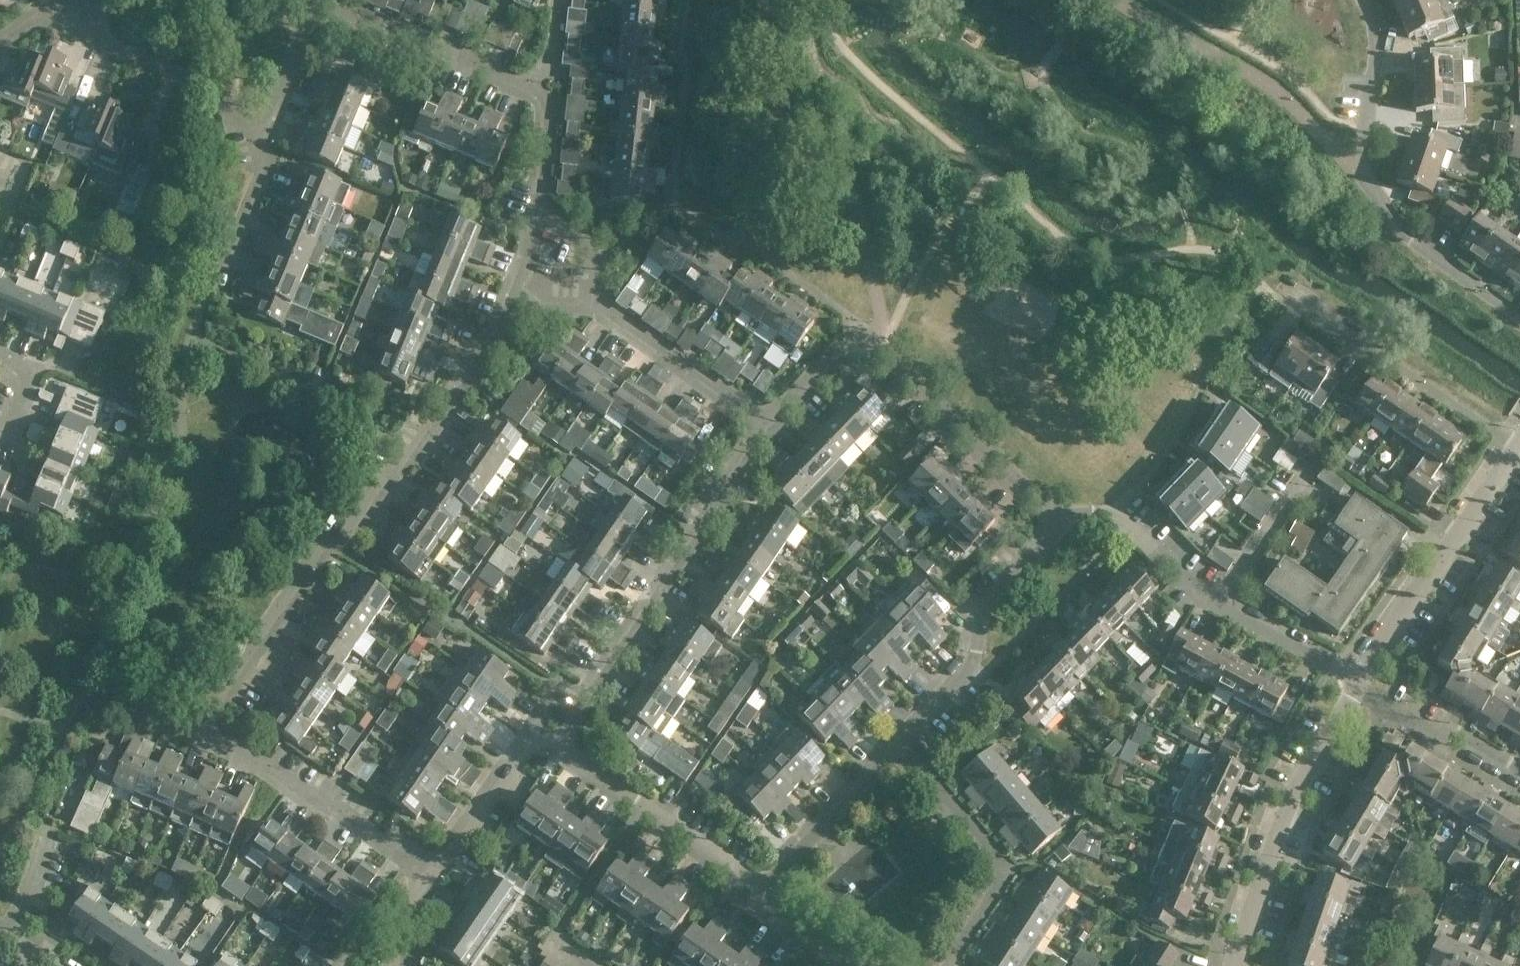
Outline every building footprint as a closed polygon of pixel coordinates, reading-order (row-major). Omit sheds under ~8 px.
[(398,0),(388,0),(384,8),(393,12),(398,0)] [(398,0),(393,12),(401,15),(406,3),(398,0)] [(623,7),(664,12),(665,2),(656,1),(656,0),(623,0),(623,7)] [(1399,15),(1433,1),(1433,0),(1392,0),(1399,15)] [(1458,30),(1453,18),(1445,0),(1435,0),(1433,1),(1399,15),(1409,38),(1428,29),(1433,41),(1458,30)] [(583,12),(584,2),(571,1),(570,10),(583,12)] [(436,20),(441,8),(433,4),(428,16),(436,20)] [(654,20),(663,21),(664,12),(623,7),(620,28),(652,32),(654,20)] [(450,11),(441,8),(436,20),(445,23),(450,11)] [(1499,14),(1501,30),(1511,28),(1509,13),(1499,14)] [(476,36),(481,24),(473,20),(468,33),(476,36)] [(1473,21),(1464,25),(1470,36),(1478,33),(1473,21)] [(490,27),(481,24),(476,36),(484,40),(490,27)] [(660,45),(651,44),(652,32),(620,28),(618,49),(659,54),(660,45)] [(566,44),(579,46),(580,36),(567,35),(566,44)] [(521,41),(512,37),(507,49),(516,53),(521,41)] [(578,55),(579,46),(566,44),(565,53),(578,55)] [(1435,62),(1414,63),(1415,87),(1452,86),(1464,86),(1463,61),(1462,48),(1435,49),(1435,62)] [(618,49),(615,72),(625,73),(647,75),(648,73),(649,63),(658,64),(659,54),(618,49)] [(34,88),(30,99),(66,114),(69,108),(71,109),(73,104),(72,103),(82,80),(70,76),(72,73),(62,69),(65,61),(47,53),(43,65),(45,66),(35,88),(34,88)] [(26,108),(30,99),(34,88),(35,88),(45,66),(43,65),(26,58),(22,66),(13,62),(7,76),(0,74),(0,97),(26,108)] [(333,86),(314,78),(310,87),(359,108),(368,87),(379,92),(386,76),(364,67),(357,82),(338,74),(333,86)] [(1508,69),(1496,70),(1496,83),(1508,82),(1508,69)] [(410,71),(405,84),(421,90),(426,77),(410,71)] [(615,72),(615,79),(624,80),(622,94),(663,98),(665,89),(655,88),(657,75),(648,73),(647,75),(625,73),(615,72)] [(571,88),(587,90),(588,80),(572,79),(571,88)] [(1437,111),(1437,124),(1465,123),(1464,86),(1452,86),(1415,87),(1416,112),(1437,111)] [(307,96),(326,104),(321,116),(351,128),(359,108),(310,87),(307,96)] [(586,99),(587,90),(571,88),(570,97),(586,99)] [(425,105),(413,135),(421,139),(418,146),(419,150),(427,153),(431,151),(434,144),(455,95),(445,91),(437,110),(425,105)] [(653,107),(662,108),(663,98),(622,94),(620,115),(652,119),(653,107)] [(467,123),(455,118),(463,99),(455,95),(434,144),(454,152),(467,123)] [(83,105),(82,108),(73,104),(71,109),(69,108),(59,131),(71,136),(73,131),(99,142),(101,143),(113,115),(112,114),(114,108),(96,101),(93,109),(83,105)] [(585,102),(584,110),(594,111),(595,103),(585,102)] [(494,112),(485,108),(477,127),(467,123),(454,152),(474,161),(494,112)] [(474,161),(495,169),(507,139),(495,134),(502,115),(494,112),(474,161)] [(96,148),(90,163),(117,174),(121,164),(134,169),(145,141),(134,136),(135,133),(125,129),(129,121),(113,115),(101,143),(99,142),(96,148)] [(660,132),(651,130),(652,119),(620,115),(618,137),(659,142),(660,132)] [(316,126),(297,118),(294,127),(342,148),(351,128),(321,116),(316,126)] [(566,131),(583,132),(584,123),(567,121),(566,131)] [(1495,123),(1493,135),(1507,137),(1509,125),(1495,123)] [(8,127),(3,140),(12,143),(17,131),(8,127)] [(304,156),(334,168),(342,148),(294,127),(290,136),(309,143),(304,156)] [(582,142),(583,132),(566,131),(565,140),(582,142)] [(1432,144),(1412,137),(1404,160),(1439,172),(1447,149),(1458,153),(1462,141),(1436,132),(1432,144)] [(1519,159),(1519,135),(1514,133),(1509,157),(1519,159)] [(649,149),(658,150),(659,142),(618,137),(615,158),(647,161),(649,149)] [(381,152),(378,161),(393,168),(392,157),(381,152)] [(655,174),(646,173),(647,161),(615,158),(613,179),(613,180),(654,185),(655,174)] [(1442,199),(1431,195),(1439,172),(1404,160),(1396,183),(1416,190),(1412,202),(1438,211),(1442,199)] [(332,205),(341,209),(350,188),(292,163),(288,173),(307,181),(302,192),(332,205)] [(561,174),(578,175),(579,166),(562,164),(561,174)] [(407,174),(404,182),(415,187),(418,179),(407,174)] [(577,184),(578,175),(561,174),(560,183),(577,184)] [(421,177),(416,187),(427,192),(431,182),(421,177)] [(604,178),(601,201),(610,202),(633,204),(642,205),(644,192),(653,193),(654,185),(613,180),(613,179),(604,178)] [(71,209),(77,192),(53,183),(46,200),(71,209)] [(387,184),(384,194),(391,196),(395,186),(387,184)] [(126,186),(116,210),(133,218),(143,193),(126,186)] [(440,186),(436,196),(456,204),(460,194),(440,186)] [(278,196),(275,204),(324,225),(335,230),(337,226),(337,227),(343,213),(344,210),(341,209),(332,205),(302,192),(297,203),(278,196)] [(1438,219),(1459,234),(1473,214),(1451,199),(1438,219)] [(290,221),(286,232),(315,245),(324,225),(275,204),(271,213),(290,221)] [(401,205),(397,216),(408,220),(412,209),(401,205)] [(441,238),(490,258),(494,248),(475,240),(480,228),(450,216),(441,238)] [(1478,217),(1457,247),(1476,260),(1496,230),(1478,217)] [(395,219),(391,228),(404,234),(408,224),(395,219)] [(19,237),(27,240),(32,227),(27,225),(23,226),(19,237)] [(32,227),(27,240),(34,243),(39,233),(37,229),(32,227)] [(1496,230),(1476,260),(1494,272),(1514,242),(1496,230)] [(315,268),(323,248),(315,245),(286,232),(281,243),(262,236),(259,244),(307,265),(315,268)] [(646,258),(664,270),(688,236),(681,232),(675,239),(665,232),(646,258)] [(366,235),(363,242),(375,247),(378,240),(366,235)] [(688,236),(664,270),(682,283),(700,256),(691,250),(696,242),(688,236)] [(433,258),(463,270),(468,258),(487,266),(490,258),(441,238),(433,258)] [(387,239),(383,250),(397,256),(402,245),(387,239)] [(67,257),(72,244),(67,242),(63,243),(59,254),(67,257)] [(1494,272),(1511,284),(1519,271),(1519,246),(1514,242),(1494,272)] [(77,246),(72,244),(67,257),(74,260),(79,249),(77,246)] [(307,265),(259,244),(255,253),(274,261),(269,272),(299,285),(307,265)] [(374,255),(366,252),(361,262),(369,266),(374,255)] [(700,256),(682,283),(700,295),(724,261),(716,256),(711,264),(700,256)] [(425,277),(474,298),(478,288),(459,280),(463,270),(433,258),(425,277)] [(377,261),(370,279),(380,283),(388,266),(377,261)] [(724,301),(723,300),(736,281),(727,274),(732,267),(724,261),(700,295),(719,309),(724,301)] [(1511,284),(1519,290),(1519,271),(1511,284)] [(11,277),(0,272),(0,304),(11,277)] [(291,305),(299,285),(269,272),(265,283),(246,275),(242,285),(291,305)] [(736,281),(723,300),(724,301),(741,313),(765,279),(757,273),(752,280),(741,273),(736,281)] [(31,285),(11,277),(0,304),(0,322),(3,323),(7,313),(18,318),(31,285)] [(438,307),(446,310),(451,298),(470,306),(474,298),(425,277),(417,296),(417,298),(438,307)] [(373,301),(380,283),(370,279),(363,296),(373,301)] [(758,325),(777,298),(767,291),(773,284),(765,279),(741,313),(751,319),(744,329),(752,334),(758,325)] [(34,336),(51,293),(31,285),(18,318),(28,322),(24,332),(34,336)] [(242,285),(238,294),(257,301),(252,313),(282,326),(283,324),(287,321),(301,327),(298,333),(335,348),(344,326),(291,305),(242,285)] [(400,314),(449,334),(453,324),(434,317),(438,307),(417,298),(417,296),(409,292),(400,314)] [(58,334),(71,302),(51,293),(34,336),(43,340),(47,330),(58,334)] [(635,313),(642,303),(634,297),(627,308),(635,313)] [(787,305),(777,298),(758,325),(776,337),(800,303),(792,298),(787,305)] [(71,302),(58,334),(53,347),(60,350),(66,337),(90,347),(105,312),(83,303),(81,306),(71,302)] [(650,308),(642,303),(635,313),(642,319),(650,308)] [(808,309),(800,303),(776,337),(777,337),(772,344),(791,357),(814,324),(803,316),(808,309)] [(358,309),(354,317),(365,322),(369,313),(358,309)] [(422,345),(426,334),(445,342),(449,334),(400,314),(392,333),(422,345)] [(670,338),(678,327),(670,322),(663,333),(670,338)] [(357,343),(363,328),(352,324),(346,338),(357,343)] [(685,332),(678,327),(670,338),(678,343),(685,332)] [(551,380),(581,335),(572,329),(560,347),(550,340),(533,366),(543,373),(532,389),(522,382),(499,414),(509,420),(517,426),(519,427),(528,413),(551,380)] [(383,331),(376,349),(384,352),(383,354),(432,375),(436,364),(417,356),(422,345),(392,333),(391,334),(383,331)] [(551,380),(568,392),(587,365),(577,358),(588,341),(581,335),(551,380)] [(1254,352),(1248,361),(1258,369),(1289,390),(1293,384),(1295,380),(1316,349),(1296,335),(1284,353),(1274,346),(1265,359),(1254,352)] [(711,355),(718,344),(711,339),(703,349),(711,355)] [(726,349),(718,344),(711,355),(718,360),(726,349)] [(1295,380),(1293,384),(1313,398),(1309,403),(1319,411),(1335,388),(1325,381),(1337,363),(1316,349),(1295,380)] [(405,386),(410,374),(429,382),(432,375),(383,354),(375,374),(378,375),(376,380),(389,385),(391,380),(405,386)] [(587,365),(568,392),(586,405),(617,360),(608,354),(597,371),(587,365)] [(341,358),(337,365),(344,369),(348,362),(341,358)] [(610,410),(623,390),(623,389),(613,383),(625,366),(617,360),(586,405),(605,417),(610,410)] [(739,374),(746,379),(754,369),(746,363),(739,374)] [(754,369),(746,379),(754,384),(761,374),(754,369)] [(623,390),(610,410),(628,422),(658,377),(650,372),(638,389),(628,382),(623,389),(623,390)] [(1373,417),(1393,387),(1375,375),(1368,385),(1358,377),(1344,397),(1373,417)] [(628,422),(623,428),(641,441),(646,434),(664,407),(654,400),(666,383),(658,377),(628,422)] [(773,382),(768,389),(772,392),(777,385),(773,382)] [(63,423),(64,422),(87,431),(91,422),(94,423),(103,401),(67,386),(54,419),(63,423)] [(889,418),(896,411),(878,393),(871,400),(862,391),(853,400),(838,386),(831,393),(869,429),(884,414),(889,418)] [(1411,400),(1393,387),(1373,417),(1391,429),(1411,400)] [(50,403),(53,396),(40,390),(38,396),(39,399),(50,403)] [(869,429),(831,393),(825,399),(840,414),(831,422),(854,445),(869,429)] [(646,434),(641,441),(658,452),(663,445),(663,446),(694,402),(685,396),(674,413),(664,407),(646,434)] [(1429,412),(1411,400),(1391,429),(1409,441),(1429,412)] [(663,445),(658,452),(677,465),(682,458),(690,464),(701,447),(693,442),(700,432),(689,424),(701,407),(694,402),(663,446),(663,445)] [(1212,416),(1214,417),(1207,427),(1244,452),(1258,431),(1228,411),(1228,410),(1220,405),(1212,416)] [(1426,453),(1427,454),(1447,424),(1429,412),(1409,441),(1426,453)] [(528,413),(519,427),(529,434),(539,421),(528,413)] [(854,445),(831,422),(823,431),(808,417),(801,424),(839,460),(854,445)] [(479,426),(474,434),(508,457),(520,439),(494,420),(486,431),(479,426)] [(509,420),(505,425),(514,431),(517,426),(509,420)] [(96,435),(87,431),(64,422),(63,423),(56,442),(88,455),(96,435)] [(558,447),(564,439),(566,436),(548,422),(540,434),(558,447)] [(848,469),(839,460),(801,424),(795,430),(810,445),(801,454),(833,484),(848,469)] [(1426,453),(1399,493),(1408,499),(1404,504),(1418,514),(1422,509),(1424,510),(1439,488),(1430,482),(1442,464),(1445,466),(1465,436),(1447,424),(1427,454),(1426,453)] [(41,437),(44,429),(34,425),(30,426),(28,431),(41,437)] [(1199,452),(1230,473),(1244,452),(1207,427),(1200,437),(1199,436),(1191,447),(1199,453),(1199,452)] [(28,431),(26,437),(27,440),(38,444),(41,437),(28,431)] [(468,442),(475,447),(469,456),(496,475),(508,457),(474,434),(468,442)] [(564,439),(558,447),(568,455),(574,447),(564,439)] [(1280,450),(1301,464),(1308,453),(1287,439),(1280,450)] [(923,450),(914,441),(898,458),(908,467),(923,450)] [(88,455),(56,442),(47,462),(79,476),(88,455)] [(599,464),(606,453),(598,447),(591,459),(599,464)] [(833,484),(801,454),(793,462),(778,448),(771,455),(818,500),(833,484)] [(606,453),(599,464),(607,470),(614,458),(606,453)] [(818,500),(771,455),(765,462),(780,476),(770,485),(793,507),(792,508),(801,517),(818,500)] [(454,462),(449,469),(483,493),(496,475),(469,456),(462,467),(454,462)] [(1341,465),(1349,471),(1355,462),(1347,456),(1341,465)] [(573,460),(562,476),(574,485),(586,469),(573,460)] [(915,477),(908,484),(925,500),(953,470),(947,464),(940,470),(931,461),(922,470),(917,465),(910,472),(915,477)] [(1275,473),(1291,484),(1299,472),(1282,461),(1275,473)] [(79,476),(47,462),(39,483),(71,496),(79,476)] [(1179,471),(1181,473),(1172,482),(1204,512),(1222,494),(1195,469),(1196,469),(1189,462),(1179,471)] [(1316,479),(1338,494),(1347,482),(1325,467),(1316,479)] [(632,475),(622,468),(617,476),(626,483),(632,475)] [(890,468),(885,473),(893,481),(901,472),(897,468),(890,468)] [(444,492),(463,505),(463,506),(470,512),(483,493),(449,469),(443,477),(451,482),(445,492),(444,492)] [(537,478),(548,485),(553,477),(542,470),(537,478)] [(940,515),(963,492),(954,483),(960,477),(953,470),(925,500),(940,515)] [(5,515),(13,496),(4,492),(10,479),(0,475),(0,513),(5,515)] [(1368,484),(1376,489),(1382,480),(1374,475),(1368,484)] [(548,485),(537,478),(532,485),(543,492),(548,485)] [(634,488),(654,502),(661,492),(641,478),(634,488)] [(1382,480),(1376,489),(1384,495),(1390,486),(1382,480)] [(546,498),(555,503),(561,494),(564,497),(570,489),(558,481),(546,498)] [(613,481),(606,491),(615,497),(612,501),(618,505),(610,517),(654,547),(660,539),(643,527),(650,516),(655,510),(635,496),(613,481)] [(1160,505),(1187,530),(1204,512),(1172,482),(1164,490),(1162,489),(1153,499),(1160,505)] [(39,483),(27,512),(36,516),(40,507),(62,517),(71,496),(39,483)] [(463,506),(463,505),(444,492),(445,492),(437,486),(430,497),(422,492),(416,500),(451,524),(463,506)] [(1254,488),(1247,499),(1267,513),(1274,502),(1254,488)] [(956,530),(985,501),(978,494),(971,500),(963,492),(940,515),(956,530)] [(1327,590),(1284,560),(1263,590),(1307,620),(1310,617),(1338,636),(1408,534),(1354,497),(1322,543),(1347,560),(1327,590)] [(534,515),(541,520),(545,523),(549,526),(551,522),(545,518),(555,503),(546,498),(534,515)] [(1247,499),(1240,509),(1260,523),(1267,513),(1247,499)] [(416,500),(411,508),(419,513),(412,523),(438,541),(445,546),(457,528),(451,524),(416,500)] [(564,506),(573,520),(581,514),(572,500),(564,506)] [(985,501),(956,530),(972,546),(994,523),(985,513),(991,507),(985,501)] [(513,513),(523,521),(529,513),(518,506),(513,513)] [(741,515),(785,545),(798,525),(772,507),(764,518),(747,506),(741,515)] [(523,521),(513,513),(508,521),(518,528),(523,521)] [(526,527),(524,530),(535,538),(545,523),(541,520),(534,515),(526,527)] [(773,562),(785,545),(741,515),(736,522),(753,533),(747,543),(773,562)] [(598,534),(625,552),(632,543),(649,554),(654,547),(610,517),(598,534)] [(881,531),(888,538),(897,528),(890,522),(881,531)] [(397,527),(392,536),(426,559),(433,564),(445,546),(438,541),(412,523),(405,533),(397,527)] [(903,535),(897,528),(888,538),(894,544),(903,535)] [(862,533),(857,538),(863,544),(868,539),(862,533)] [(477,542),(488,549),(493,542),(483,534),(477,542)] [(586,552),(630,582),(635,574),(618,563),(625,552),(598,534),(586,552)] [(1512,547),(1506,543),(1500,552),(1519,565),(1519,535),(1512,547)] [(387,543),(394,548),(387,559),(420,582),(433,564),(426,559),(392,536),(387,543)] [(992,537),(980,550),(986,557),(999,543),(992,537)] [(522,548),(521,548),(510,541),(509,543),(507,542),(502,549),(515,558),(522,548)] [(488,549),(477,542),(472,549),(483,557),(488,549)] [(747,543),(740,553),(723,542),(717,550),(760,580),(773,562),(747,543)] [(566,564),(593,583),(592,584),(600,589),(607,578),(624,590),(630,582),(586,552),(579,547),(566,564)] [(1234,562),(1213,548),(1206,558),(1227,572),(1234,562)] [(760,580),(717,550),(712,557),(729,569),(722,579),(748,597),(760,580)] [(912,561),(919,568),(928,558),(921,552),(912,561)] [(493,555),(488,563),(496,569),(502,573),(508,566),(493,555)] [(935,565),(928,558),(919,568),(926,574),(935,565)] [(488,563),(476,579),(485,585),(496,569),(488,563)] [(586,593),(592,584),(593,583),(566,564),(554,582),(598,612),(603,604),(586,593)] [(1112,583),(1138,608),(1158,587),(1146,576),(1142,581),(1128,567),(1112,583)] [(1514,601),(1519,591),(1519,581),(1497,567),(1489,579),(1483,576),(1478,584),(1512,605),(1514,601)] [(453,578),(464,585),(469,578),(459,570),(453,578)] [(847,570),(841,576),(847,582),(853,576),(847,570)] [(822,576),(822,581),(825,584),(830,578),(825,573),(822,576)] [(936,592),(916,574),(908,582),(914,587),(898,604),(939,644),(947,636),(932,621),(940,613),(927,601),(936,592)] [(722,579),(715,589),(698,577),(693,585),(736,615),(748,597),(722,579)] [(332,586),(376,616),(389,597),(362,579),(355,589),(338,578),(332,586)] [(448,585),(459,593),(464,585),(453,578),(448,585)] [(568,618),(575,608),(592,620),(598,612),(554,582),(542,600),(568,618)] [(1123,624),(1138,608),(1112,583),(1097,599),(1123,624)] [(1514,601),(1512,605),(1478,584),(1473,592),(1479,596),(1472,608),(1500,625),(1502,621),(1509,609),(1519,615),(1519,614),(1519,604),(1514,601)] [(693,585),(687,593),(704,605),(697,615),(733,640),(746,622),(736,615),(693,585)] [(364,633),(376,616),(332,586),(327,593),(344,605),(337,615),(364,633)] [(835,587),(827,595),(834,602),(843,594),(835,587)] [(462,600),(472,607),(479,596),(469,589),(462,600)] [(1122,639),(1115,632),(1123,624),(1097,599),(1082,614),(1108,639),(1116,646),(1122,639)] [(462,600),(454,612),(467,620),(474,609),(462,600)] [(529,618),(573,648),(578,640),(562,628),(568,618),(542,600),(529,618)] [(819,604),(812,611),(823,622),(830,615),(819,604)] [(898,604),(883,619),(909,645),(918,636),(933,651),(939,644),(898,604)] [(1512,627),(1502,621),(1500,625),(1472,608),(1464,621),(1458,617),(1453,625),(1487,646),(1497,629),(1507,636),(1512,627)] [(866,622),(873,629),(868,635),(909,675),(917,667),(902,653),(909,645),(883,619),(876,611),(866,622)] [(308,621),(351,651),(364,633),(337,615),(330,625),(313,613),(308,621)] [(529,618),(523,613),(510,632),(543,655),(551,644),(568,656),(573,648),(529,618)] [(1093,654),(1094,654),(1108,639),(1082,614),(1067,630),(1073,636),(1073,635),(1093,654)] [(339,669),(340,668),(351,651),(308,621),(303,629),(319,640),(312,651),(320,656),(339,669)] [(672,628),(666,636),(700,660),(700,659),(709,665),(721,646),(713,641),(687,622),(679,633),(672,628)] [(788,647),(804,631),(796,624),(780,639),(788,647)] [(1164,624),(1160,633),(1169,638),(1174,629),(1164,624)] [(1483,669),(1482,665),(1477,662),(1487,646),(1453,625),(1448,633),(1454,637),(1437,665),(1449,672),(1452,667),(1456,669),(1457,675),(1483,669)] [(1194,678),(1211,647),(1180,630),(1169,651),(1170,652),(1162,668),(1175,675),(1178,670),(1194,678)] [(1073,635),(1073,636),(1065,644),(1054,633),(1047,640),(1055,647),(1059,651),(1084,676),(1100,660),(1094,654),(1093,654),(1073,635)] [(1165,646),(1169,638),(1160,633),(1155,641),(1165,646)] [(868,635),(853,651),(859,656),(879,676),(880,675),(888,667),(903,682),(909,675),(868,635)] [(668,649),(661,660),(687,678),(700,660),(666,636),(661,644),(668,649)] [(417,637),(408,651),(415,656),(425,642),(417,637)] [(1055,647),(1047,640),(1040,646),(1048,654),(1055,647)] [(1435,640),(1430,648),(1433,651),(1438,651),(1441,647),(1439,643),(1435,640)] [(465,670),(512,702),(518,693),(501,681),(508,672),(471,647),(463,658),(470,663),(465,670)] [(1194,678),(1213,688),(1230,657),(1211,647),(1194,678)] [(788,648),(782,655),(794,667),(800,661),(788,648)] [(1084,676),(1059,651),(1044,666),(1069,691),(1084,676)] [(291,662),(334,692),(347,673),(340,668),(339,669),(320,656),(313,665),(297,654),(291,662)] [(404,654),(393,671),(405,679),(416,662),(404,654)] [(384,656),(376,667),(385,673),(392,662),(384,656)] [(886,711),(892,704),(877,689),(886,681),(880,675),(879,676),(859,656),(844,671),(886,711)] [(1213,688),(1232,698),(1249,667),(1230,657),(1213,688)] [(641,672),(675,695),(687,678),(661,660),(655,669),(647,664),(641,672)] [(295,691),(322,710),(334,692),(291,662),(286,669),(303,681),(295,691)] [(836,662),(820,678),(829,687),(855,712),(863,704),(869,709),(866,711),(873,717),(875,715),(879,718),(886,711),(844,671),(836,662)] [(1024,664),(1017,671),(1025,678),(1031,671),(1024,664)] [(1141,670),(1149,678),(1155,671),(1148,664),(1141,670)] [(454,672),(446,682),(483,707),(490,698),(507,710),(512,702),(465,670),(458,665),(454,672)] [(1069,691),(1044,666),(1029,682),(1054,707),(1069,691)] [(1232,698),(1251,709),(1268,677),(1249,667),(1232,698)] [(1497,687),(1493,685),(1481,677),(1484,672),(1483,669),(1457,675),(1458,680),(1456,684),(1451,681),(1444,693),(1472,710),(1468,716),(1477,721),(1497,687)] [(1141,670),(1134,678),(1142,685),(1146,680),(1149,678),(1141,670)] [(1425,683),(1437,680),(1436,676),(1426,670),(1420,680),(1425,683)] [(1029,682),(1025,678),(1017,671),(1010,678),(1022,689),(1013,698),(1022,706),(1013,715),(1031,731),(1039,723),(1045,729),(1060,713),(1054,707),(1029,682)] [(672,719),(685,702),(675,695),(641,672),(636,679),(644,684),(637,695),(672,719)] [(428,698),(434,683),(413,675),(411,682),(398,677),(387,707),(402,712),(409,691),(428,698)] [(1499,676),(1493,685),(1497,687),(1477,721),(1485,726),(1489,720),(1501,727),(1518,700),(1514,697),(1501,690),(1507,681),(1499,676)] [(1294,703),(1283,697),(1288,687),(1268,677),(1251,709),(1282,725),(1294,703)] [(737,686),(748,693),(753,686),(742,678),(737,686)] [(820,678),(806,693),(815,702),(856,742),(862,735),(847,720),(855,712),(829,687),(820,678)] [(1437,680),(1425,683),(1422,688),(1432,694),(1438,684),(1437,680)] [(439,693),(434,701),(440,705),(488,738),(494,729),(476,717),(483,707),(446,682),(439,693)] [(742,701),(748,693),(737,686),(731,693),(742,701)] [(1514,697),(1518,700),(1501,727),(1513,735),(1510,741),(1518,746),(1519,742),(1519,689),(1519,688),(1514,697)] [(266,697),(310,728),(322,710),(295,691),(289,701),(272,689),(266,697)] [(651,731),(660,737),(672,719),(637,695),(630,704),(613,693),(607,701),(651,731)] [(303,738),(310,728),(266,697),(261,705),(278,716),(271,727),(311,755),(316,747),(303,738)] [(607,701),(602,709),(619,721),(612,731),(638,750),(653,760),(685,782),(698,763),(660,737),(651,731),(607,701)] [(815,702),(808,709),(802,703),(793,713),(825,744),(833,735),(849,749),(856,742),(815,702)] [(746,704),(741,712),(751,720),(757,712),(746,704)] [(458,743),(459,743),(465,733),(482,745),(488,738),(440,705),(429,722),(458,743)] [(386,708),(381,716),(392,724),(397,716),(386,708)] [(362,712),(355,723),(364,730),(372,719),(362,712)] [(746,728),(751,720),(741,712),(735,720),(746,728)] [(718,713),(712,721),(723,729),(728,721),(718,713)] [(1104,713),(1098,719),(1104,724),(1109,718),(1104,713)] [(386,732),(392,724),(381,716),(375,724),(386,732)] [(718,736),(723,729),(712,721),(707,729),(718,736)] [(459,743),(458,743),(429,722),(416,740),(423,745),(459,770),(465,761),(458,757),(465,747),(459,743)] [(1013,722),(1004,729),(1012,738),(1020,731),(1013,722)] [(1178,734),(1187,738),(1191,728),(1183,724),(1178,734)] [(776,744),(782,750),(813,781),(821,773),(815,768),(824,759),(792,728),(776,744)] [(1200,732),(1191,728),(1187,738),(1196,742),(1200,732)] [(1392,736),(1395,748),(1399,747),(1405,738),(1395,731),(1392,736)] [(86,792),(70,828),(92,837),(114,785),(135,737),(126,733),(118,752),(106,747),(93,776),(99,779),(92,795),(86,792)] [(1395,748),(1392,736),(1388,734),(1382,743),(1391,749),(1395,748)] [(1213,735),(1209,742),(1216,746),(1218,742),(1216,737),(1213,735)] [(135,737),(114,785),(134,794),(147,764),(136,759),(144,740),(135,737)] [(354,744),(344,738),(338,746),(348,753),(354,744)] [(721,740),(716,748),(727,755),(732,747),(721,740)] [(362,743),(356,752),(367,759),(373,751),(362,743)] [(1218,753),(1227,757),(1231,747),(1223,743),(1218,753)] [(423,745),(411,763),(441,783),(447,773),(453,778),(459,770),(423,745)] [(1240,751),(1231,747),(1227,757),(1235,761),(1240,751)] [(721,763),(727,755),(716,748),(710,756),(721,763)] [(782,750),(777,755),(770,749),(761,759),(793,790),(802,782),(807,787),(813,781),(782,750)] [(1400,769),(1407,795),(1411,794),(1414,789),(1430,799),(1450,765),(1442,760),(1438,766),(1410,749),(1403,761),(1408,764),(1406,767),(1400,769)] [(134,794),(129,804),(149,812),(175,754),(166,750),(158,769),(147,764),(134,794)] [(1254,787),(1256,781),(1258,778),(1200,751),(1190,771),(1234,792),(1239,780),(1254,787)] [(367,759),(356,752),(344,770),(355,777),(367,759)] [(965,792),(972,800),(1008,769),(1001,760),(996,764),(986,752),(961,773),(972,786),(965,792)] [(1121,753),(1118,759),(1130,764),(1132,759),(1121,753)] [(175,754),(149,812),(169,821),(187,781),(175,777),(184,758),(175,754)] [(1388,809),(1391,805),(1398,793),(1403,796),(1407,795),(1400,769),(1395,770),(1391,768),(1394,763),(1382,756),(1365,784),(1359,780),(1354,789),(1388,809)] [(441,783),(411,763),(404,758),(391,776),(434,805),(440,797),(434,793),(441,783)] [(752,781),(783,811),(791,804),(785,799),(793,790),(761,759),(752,769),(758,775),(752,781)] [(1430,799),(1427,804),(1432,807),(1435,802),(1450,811),(1467,784),(1454,776),(1458,768),(1451,764),(1450,765),(1430,799)] [(187,781),(169,821),(189,830),(214,771),(205,767),(198,786),(187,781)] [(987,803),(996,814),(1021,793),(1012,782),(1016,778),(1008,769),(972,800),(980,809),(987,803)] [(214,771),(189,830),(209,838),(226,799),(215,794),(223,775),(214,771)] [(1190,771),(1181,790),(1239,818),(1243,809),(1234,805),(1231,809),(1227,807),(1234,792),(1190,771)] [(1110,773),(1106,783),(1117,787),(1121,777),(1110,773)] [(391,776),(379,794),(416,819),(423,809),(429,813),(434,805),(391,776)] [(741,781),(723,800),(726,803),(739,816),(741,814),(753,826),(760,819),(763,822),(771,813),(777,818),(783,811),(774,802),(752,781),(746,787),(741,781)] [(514,824),(532,836),(565,789),(557,783),(545,801),(535,794),(514,824)] [(1467,784),(1450,811),(1465,820),(1462,825),(1468,829),(1471,824),(1492,789),(1484,784),(1480,791),(1467,784)] [(226,799),(209,838),(230,847),(255,789),(245,785),(237,803),(226,799)] [(565,789),(532,836),(550,849),(571,819),(561,812),(573,795),(565,789)] [(1400,811),(1391,805),(1388,809),(1354,789),(1349,797),(1355,801),(1348,813),(1376,829),(1378,826),(1386,814),(1395,819),(1400,811)] [(1468,829),(1466,832),(1486,845),(1491,836),(1508,808),(1495,800),(1499,793),(1492,789),(1471,824),(1468,829)] [(56,790),(51,801),(59,804),(64,793),(56,790)] [(1239,818),(1181,790),(1172,810),(1215,831),(1223,815),(1228,817),(1225,822),(1235,826),(1239,818)] [(999,832),(1006,840),(1043,809),(1035,800),(1031,804),(1021,793),(996,814),(1006,826),(999,832)] [(1075,803),(1074,815),(1084,816),(1084,803),(1075,803)] [(564,867),(601,814),(592,808),(580,825),(571,819),(550,849),(546,855),(564,867)] [(1491,836),(1506,845),(1503,851),(1509,854),(1512,849),(1519,836),(1519,816),(1508,808),(1491,836)] [(1051,818),(1043,809),(1006,840),(1014,849),(1021,843),(1032,855),(1057,834),(1047,822),(1051,818)] [(299,818),(290,812),(279,829),(268,822),(249,848),(269,862),(299,818)] [(1388,832),(1378,826),(1376,829),(1348,813),(1341,825),(1334,821),(1329,830),(1363,850),(1366,847),(1373,834),(1383,840),(1388,832)] [(582,880),(607,843),(597,836),(609,819),(601,814),(564,867),(582,880)] [(269,862),(287,874),(305,847),(294,840),(306,823),(299,818),(269,862)] [(250,824),(246,833),(252,837),(262,823),(260,821),(250,824)] [(1219,841),(1174,822),(1166,843),(1225,868),(1229,858),(1219,854),(1215,850),(1219,841)] [(1370,861),(1375,852),(1366,847),(1363,850),(1329,830),(1324,838),(1330,842),(1323,854),(1351,871),(1361,855),(1370,861)] [(1509,854),(1514,857),(1517,852),(1519,854),(1519,836),(1512,849),(1509,854)] [(287,874),(304,886),(335,843),(326,837),(314,854),(305,847),(287,874)] [(1127,842),(1124,849),(1132,852),(1135,845),(1127,842)] [(124,843),(121,850),(129,854),(132,846),(124,843)] [(304,886),(322,898),(341,872),(330,864),(342,847),(335,843),(304,886)] [(1158,863),(1169,867),(1202,881),(1208,866),(1213,868),(1212,872),(1221,876),(1225,868),(1166,843),(1158,863)] [(591,898),(600,905),(604,898),(614,905),(647,858),(638,852),(626,869),(616,862),(591,898)] [(155,857),(152,863),(158,866),(161,860),(155,857)] [(1460,857),(1454,868),(1466,876),(1473,865),(1460,857)] [(133,865),(132,861),(127,858),(121,872),(129,875),(133,865)] [(632,917),(652,887),(642,880),(654,863),(647,858),(614,905),(621,909),(616,916),(627,924),(632,917)] [(1406,859),(1402,866),(1409,870),(1413,862),(1406,859)] [(322,898),(340,911),(370,867),(361,861),(350,878),(341,872),(322,898)] [(1202,881),(1169,867),(1158,863),(1149,883),(1160,887),(1194,901),(1208,907),(1212,898),(1203,894),(1201,898),(1196,896),(1202,881)] [(186,865),(180,877),(188,880),(194,869),(186,865)] [(370,867),(340,911),(358,923),(376,896),(366,889),(377,872),(370,867)] [(1064,905),(1060,902),(1068,889),(1045,874),(1046,872),(1042,869),(1032,884),(1024,879),(1018,889),(1058,915),(1064,905)] [(166,876),(161,874),(158,875),(153,885),(161,889),(166,876)] [(206,875),(200,886),(208,890),(213,879),(206,875)] [(1342,909),(1343,905),(1348,891),(1360,895),(1363,886),(1351,882),(1350,886),(1319,875),(1314,889),(1307,886),(1304,896),(1342,909)] [(172,881),(171,878),(166,876),(161,889),(168,892),(172,881)] [(652,887),(632,917),(649,929),(683,882),(673,876),(661,894),(652,887)] [(466,888),(506,915),(518,896),(489,877),(482,887),(472,880),(466,888)] [(520,878),(515,886),(521,890),(526,882),(520,878)] [(683,882),(649,929),(658,935),(654,942),(663,948),(688,912),(678,905),(690,887),(683,882)] [(81,884),(75,893),(83,898),(69,919),(79,926),(73,935),(81,940),(107,903),(81,884)] [(1174,917),(1185,922),(1194,901),(1160,887),(1152,907),(1143,903),(1138,916),(1169,929),(1174,917)] [(253,888),(245,899),(260,908),(267,897),(253,888)] [(471,904),(464,914),(494,933),(506,915),(466,888),(460,897),(471,904)] [(1051,925),(1058,915),(1018,889),(1012,898),(1019,903),(1011,916),(1039,934),(1047,922),(1051,925)] [(536,894),(533,900),(539,904),(544,897),(536,894)] [(546,895),(539,905),(548,910),(554,901),(546,895)] [(1355,909),(1343,905),(1342,909),(1304,896),(1301,905),(1308,907),(1303,921),(1334,932),(1335,927),(1340,914),(1351,918),(1355,909)] [(207,897),(201,907),(208,911),(215,900),(211,897),(207,897)] [(221,906),(220,903),(215,900),(208,911),(215,916),(221,906)] [(107,903),(81,940),(90,946),(96,937),(105,944),(125,915),(107,903)] [(447,916),(442,924),(482,951),(494,933),(464,914),(458,923),(447,916)] [(125,915),(105,944),(115,950),(108,959),(117,965),(143,927),(125,915)] [(291,916),(284,926),(297,935),(304,925),(291,916)] [(1031,946),(1039,934),(1011,916),(1003,929),(995,924),(989,933),(1029,959),(1035,949),(1031,946)] [(703,934),(693,927),(667,964),(671,965),(682,965),(683,965),(685,965),(692,965),(723,923),(715,917),(703,934)] [(1081,920),(1077,926),(1087,933),(1094,923),(1087,919),(1081,920)] [(1347,931),(1335,927),(1334,932),(1303,921),(1298,934),(1291,932),(1288,941),(1326,954),(1327,950),(1332,937),(1344,941),(1347,931)] [(273,925),(269,922),(265,923),(258,932),(265,937),(273,925)] [(723,923),(692,965),(718,965),(728,952),(719,946),(731,928),(723,923)] [(442,924),(436,933),(447,940),(440,950),(463,965),(472,965),(482,951),(442,924)] [(265,937),(272,942),(279,932),(278,929),(273,925),(265,937)] [(1456,947),(1443,941),(1448,930),(1439,926),(1434,937),(1438,939),(1425,965),(1452,965),(1460,949),(1456,947)] [(117,965),(119,965),(128,965),(131,962),(138,965),(142,965),(161,939),(143,927),(117,965)] [(580,930),(575,936),(585,943),(589,936),(580,930)] [(1029,959),(989,933),(982,942),(990,947),(981,961),(989,965),(1024,965),(1029,959)] [(1456,947),(1460,949),(1452,965),(1479,965),(1482,959),(1478,957),(1465,951),(1470,940),(1461,936),(1456,947)] [(142,965),(168,965),(178,951),(161,939),(142,965)] [(1327,950),(1326,954),(1288,941),(1285,951),(1292,953),(1287,965),(1322,965),(1324,959),(1336,963),(1339,954),(1327,950)] [(718,965),(745,965),(758,947),(750,942),(738,959),(728,952),(718,965)] [(1152,954),(1170,965),(1173,965),(1179,956),(1159,943),(1152,954)] [(1478,957),(1482,959),(1479,965),(1498,965),(1487,961),(1492,950),(1483,946),(1478,957)] [(309,950),(304,947),(301,948),(294,957),(301,961),(309,950)] [(766,953),(758,947),(745,965),(757,965),(766,953)] [(197,964),(178,951),(168,965),(196,965),(197,964)] [(1072,965),(1096,965),(1098,963),(1081,952),(1072,965)] [(1037,953),(1032,960),(1040,965),(1045,958),(1037,953)] [(1145,965),(1135,959),(1130,965),(1170,965),(1152,954),(1145,965)] [(225,955),(218,965),(241,965),(225,955)] [(1044,965),(1064,965),(1065,964),(1051,955),(1044,965)] [(547,956),(540,965),(555,965),(557,962),(547,956)] [(1500,965),(1511,965),(1514,960),(1505,956),(1500,965)] [(423,958),(420,963),(420,965),(434,965),(435,965),(423,958)]
